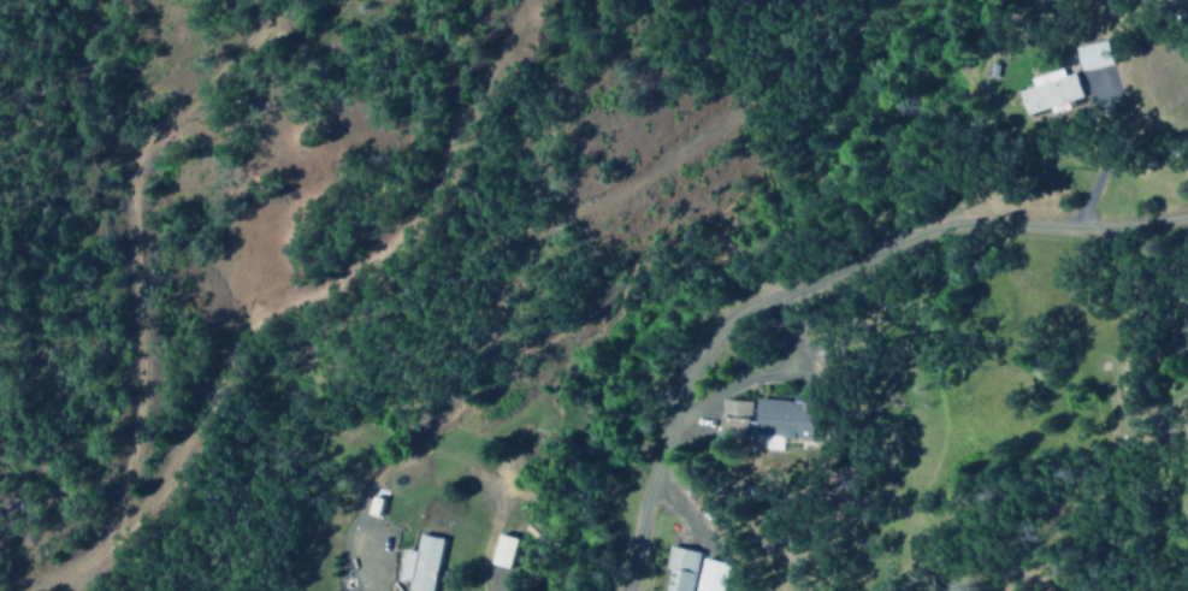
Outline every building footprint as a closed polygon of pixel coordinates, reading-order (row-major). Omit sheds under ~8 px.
[(1077,71),(1108,63),(1102,40),(1071,48),(1077,71)] [(1113,82),(1109,65),(1078,73),(1083,89),(1113,82)] [(1021,115),(1078,98),(1071,73),(1061,76),(1059,69),(1026,78),(1028,86),(1014,91),(1021,115)] [(808,439),(809,399),(789,399),(789,400),(750,399),(750,401),(717,399),(716,441),(753,443),(753,437),(808,439)] [(405,579),(403,590),(406,590),(429,590),(437,536),(415,533),(412,550),(400,548),(396,578),(405,579)] [(667,545),(658,589),(667,590),(688,590),(696,550),(667,545)] [(699,556),(691,590),(719,590),(726,563),(699,556)]
